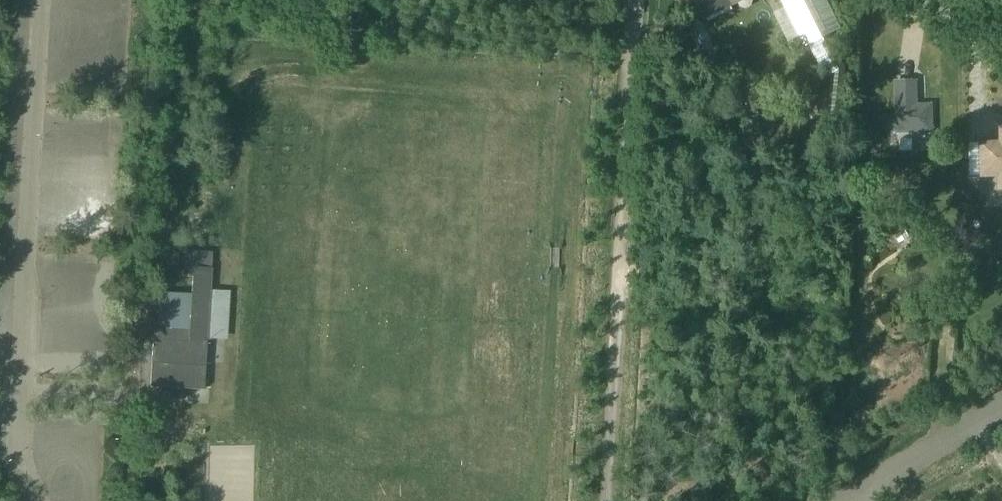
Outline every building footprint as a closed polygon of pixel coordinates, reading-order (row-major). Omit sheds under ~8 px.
[(705,18),(743,0),(697,0),(705,18)] [(804,44),(839,26),(827,0),(782,0),(804,44)] [(916,105),(915,80),(896,81),(897,116),(887,116),(887,132),(932,131),(931,105),(916,105)] [(981,143),(982,163),(982,176),(996,176),(997,190),(1001,190),(1001,143),(981,143)] [(185,389),(196,389),(203,390),(211,269),(192,268),(188,330),(154,327),(150,386),(169,388),(169,397),(184,398),(185,389)]
